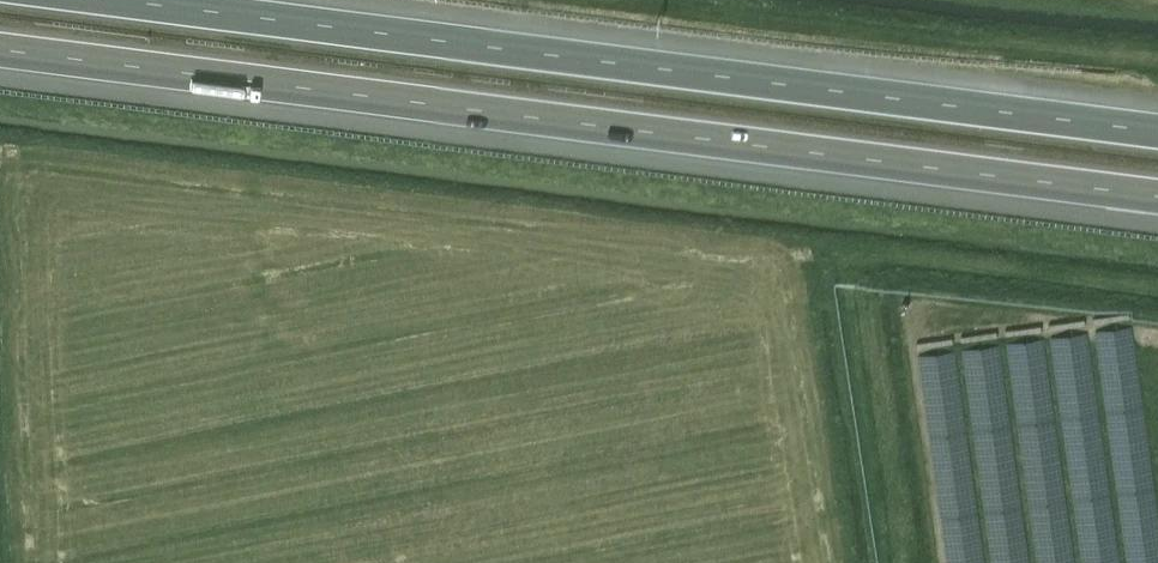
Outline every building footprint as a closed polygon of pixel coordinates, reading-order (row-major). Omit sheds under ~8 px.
[(1133,324),(1099,329),(1107,387),(1125,384),(1127,395),(1142,393),(1133,324)] [(1057,334),(1058,375),(1073,375),(1073,382),(1093,381),(1091,333),(1057,334)] [(998,342),(967,349),(972,370),(1003,362),(998,342)] [(936,392),(951,391),(950,377),(958,377),(957,350),(922,353),(925,404),(936,404),(936,392)]
